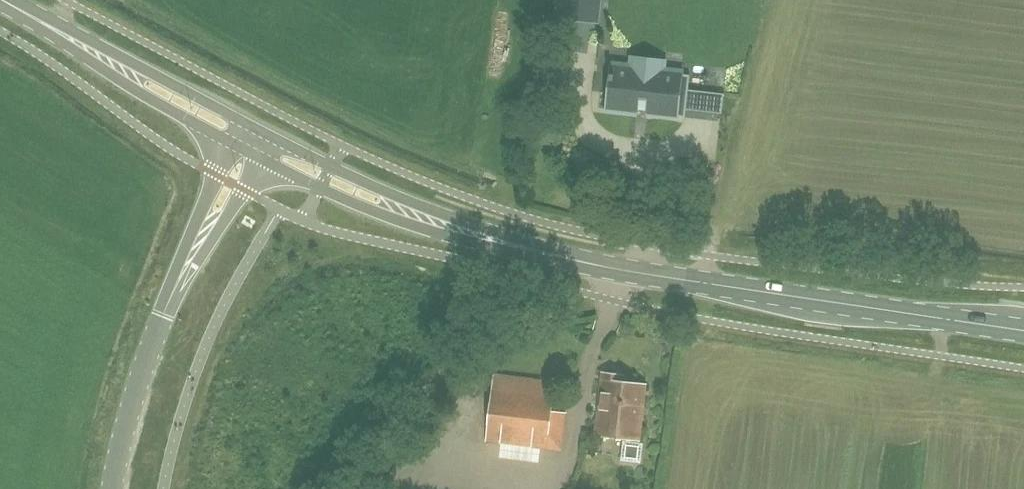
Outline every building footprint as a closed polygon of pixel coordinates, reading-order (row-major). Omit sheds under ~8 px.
[(557,18),(596,22),(599,0),(559,0),(557,18)] [(646,113),(685,117),(688,90),(678,88),(680,73),(661,71),(662,62),(633,58),(632,67),(613,65),(612,74),(610,74),(609,80),(612,80),(609,107),(638,110),(638,109),(646,110),(646,113)] [(689,176),(690,168),(683,167),(682,175),(689,176)] [(603,374),(596,436),(638,441),(644,385),(621,383),(622,376),(603,374)] [(493,376),(485,440),(561,449),(565,413),(551,412),(555,384),(493,376)]
